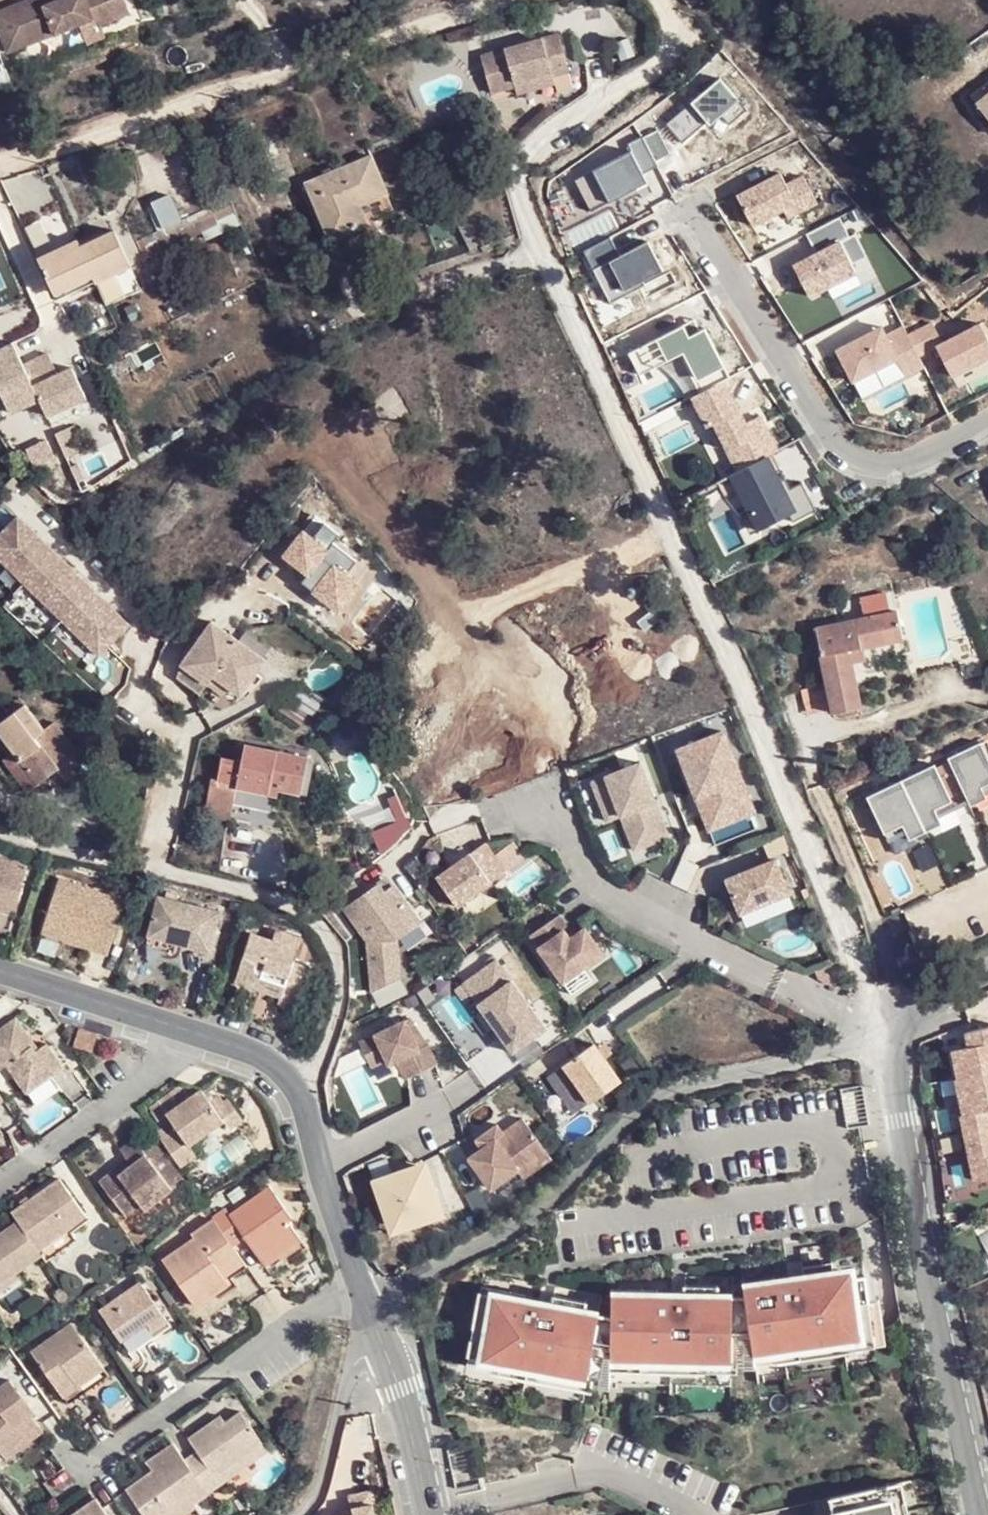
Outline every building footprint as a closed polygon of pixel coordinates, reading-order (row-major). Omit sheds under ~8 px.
[(10,56),(96,25),(98,32),(115,26),(106,0),(40,0),(0,15),(0,29),(10,56)] [(565,28),(486,46),(498,86),(521,80),(518,70),(560,63),(562,72),(577,68),(565,28)] [(521,80),(524,90),(563,81),(562,72),(560,63),(518,70),(521,80)] [(724,77),(670,123),(686,141),(711,120),(714,124),(725,114),(733,124),(751,109),(724,77)] [(662,128),(648,135),(660,159),(674,152),(662,128)] [(648,135),(648,133),(633,140),(636,147),(579,175),(594,207),(652,180),(647,171),(662,163),(660,159),(648,135)] [(374,148),(298,183),(326,243),(368,224),(359,207),(393,192),(374,148)] [(784,173),(740,195),(755,225),(786,209),(790,218),(820,203),(806,176),(790,184),(784,173)] [(851,237),(842,217),(808,234),(818,254),(795,265),(811,296),(858,273),(853,265),(868,257),(857,234),(851,237)] [(92,278),(93,281),(127,266),(110,229),(84,241),(80,235),(37,255),(55,294),(92,278)] [(630,292),(627,287),(665,268),(651,239),(622,253),(613,234),(586,247),(612,300),(630,292)] [(685,323),(630,350),(641,372),(684,350),(703,389),(723,378),(731,375),(706,326),(690,334),(685,323)] [(909,335),(920,355),(937,346),(952,375),(987,356),(987,336),(981,323),(944,343),(934,323),(909,335)] [(920,355),(909,335),(905,326),(887,336),(885,332),(870,340),(867,335),(838,350),(854,381),(898,358),(907,376),(926,366),(920,355)] [(0,346),(0,385),(12,410),(41,397),(24,363),(14,339),(0,346)] [(48,351),(24,363),(41,397),(49,413),(87,395),(73,365),(58,372),(48,351)] [(703,389),(692,394),(708,424),(715,421),(736,463),(774,444),(759,414),(745,421),(723,378),(703,389)] [(736,463),(739,468),(771,452),(777,449),(774,444),(736,463)] [(739,468),(716,479),(724,496),(739,489),(759,528),(789,512),(792,519),(815,507),(801,480),(784,489),(775,470),(780,468),(771,452),(739,468)] [(128,628),(19,520),(0,539),(0,555),(100,656),(128,628)] [(237,642),(212,622),(179,662),(173,675),(194,696),(202,685),(237,642)] [(892,625),(813,637),(826,720),(855,717),(845,670),(862,670),(860,658),(897,653),(892,625)] [(237,642),(202,685),(215,698),(224,686),(236,695),(263,663),(237,642)] [(0,723),(0,726),(18,750),(13,754),(6,757),(30,791),(80,753),(57,721),(49,728),(29,701),(0,723)] [(0,726),(0,737),(13,754),(18,750),(0,726)] [(680,750),(706,817),(752,800),(725,732),(680,750)] [(228,788),(257,795),(262,779),(276,783),(295,788),(304,751),(238,735),(234,751),(217,748),(209,780),(208,783),(228,788)] [(864,794),(887,840),(987,790),(987,760),(977,738),(864,794)] [(671,837),(642,763),(593,782),(608,821),(622,816),(636,851),(671,837)] [(208,783),(209,780),(203,778),(196,805),(222,811),(228,788),(208,783)] [(262,779),(257,795),(269,798),(276,783),(262,779)] [(752,800),(706,817),(711,830),(757,812),(752,800)] [(437,874),(458,904),(509,867),(488,837),(437,874)] [(682,860),(672,881),(685,887),(696,866),(682,860)] [(14,916),(27,870),(0,861),(0,912),(14,916)] [(774,862),(730,882),(745,916),(789,896),(774,862)] [(45,932),(65,940),(69,927),(91,934),(86,947),(111,955),(130,902),(65,877),(59,894),(70,898),(60,923),(50,919),(45,932)] [(386,881),(347,910),(370,940),(372,985),(403,981),(398,943),(418,924),(386,881)] [(59,894),(50,919),(60,923),(70,898),(59,894)] [(163,910),(154,934),(185,946),(183,954),(209,963),(221,930),(163,910)] [(532,936),(564,979),(603,951),(582,923),(568,933),(557,917),(532,936)] [(260,926),(245,966),(270,975),(272,969),(292,976),(287,991),(284,997),(303,1003),(318,962),(299,956),(308,935),(286,927),(282,935),(260,926)] [(69,927),(65,940),(86,947),(91,934),(69,927)] [(463,983),(512,1050),(543,1028),(494,960),(463,983)] [(270,975),(245,966),(242,975),(267,983),(270,975)] [(270,975),(267,983),(287,991),(292,976),(272,969),(270,975)] [(412,1016),(360,1043),(373,1067),(393,1057),(403,1078),(435,1062),(412,1016)] [(971,1177),(987,1174),(987,1022),(961,1028),(963,1042),(946,1046),(971,1177)] [(0,1042),(0,1063),(8,1076),(15,1071),(44,1115),(67,1100),(57,1085),(71,1076),(54,1051),(43,1058),(23,1027),(0,1042)] [(78,1028),(73,1046),(91,1051),(97,1033),(78,1028)] [(566,1067),(592,1104),(622,1083),(597,1046),(566,1067)] [(443,1088),(453,1109),(483,1094),(472,1073),(443,1088)] [(840,1090),(846,1130),(868,1126),(863,1087),(840,1090)] [(162,1139),(186,1173),(204,1160),(197,1149),(225,1132),(200,1097),(168,1120),(176,1131),(162,1139)] [(467,1160),(496,1197),(555,1160),(523,1117),(505,1130),(499,1124),(475,1141),(481,1149),(467,1160)] [(117,1177),(113,1170),(98,1180),(123,1217),(141,1206),(144,1211),(172,1192),(138,1139),(121,1150),(128,1160),(133,1167),(117,1177)] [(128,1160),(113,1170),(117,1177),(133,1167),(128,1160)] [(426,1169),(375,1184),(390,1238),(442,1223),(426,1169)] [(61,1186),(16,1216),(19,1221),(44,1257),(50,1267),(77,1249),(65,1231),(83,1219),(61,1186)] [(227,1211),(212,1223),(234,1253),(246,1244),(263,1268),(301,1240),(291,1226),(295,1224),(269,1189),(230,1216),(227,1211)] [(141,1206),(123,1217),(132,1232),(150,1221),(144,1211),(141,1206)] [(44,1257),(19,1221),(0,1234),(0,1287),(17,1276),(44,1257)] [(234,1253),(212,1223),(197,1235),(200,1239),(166,1261),(198,1307),(229,1286),(224,1280),(243,1267),(234,1253)] [(229,1286),(248,1273),(243,1267),(224,1280),(229,1286)] [(0,1287),(0,1299),(2,1302),(24,1287),(17,1276),(0,1287)] [(803,1293),(832,1288),(830,1277),(801,1282),(803,1293)] [(129,1351),(173,1321),(145,1282),(101,1312),(129,1351)] [(745,1313),(754,1370),(873,1350),(863,1291),(834,1296),(832,1288),(803,1293),(773,1298),(774,1306),(744,1311),(745,1313)] [(742,1299),(744,1311),(774,1306),(773,1298),(772,1294),(742,1299)] [(718,1301),(686,1300),(686,1304),(686,1312),(717,1313),(718,1301)] [(540,1316),(497,1306),(496,1311),(481,1307),(468,1364),(567,1387),(586,1391),(587,1384),(610,1389),(610,1374),(611,1331),(584,1326),(554,1319),(540,1316)] [(587,1314),(556,1308),(555,1312),(554,1319),(584,1326),(587,1314)] [(555,1312),(542,1309),(540,1316),(554,1319),(555,1312)] [(673,1312),(627,1311),(628,1316),(611,1315),(611,1331),(610,1374),(639,1374),(713,1375),(730,1376),(730,1369),(754,1370),(745,1313),(717,1313),(686,1312),(673,1312)] [(37,1350),(64,1390),(102,1364),(73,1321),(37,1350)] [(181,1331),(173,1321),(129,1351),(136,1360),(181,1331)] [(756,1381),(875,1361),(873,1350),(754,1370),(756,1381)] [(102,1364),(64,1390),(71,1400),(109,1373),(102,1364)] [(567,1387),(468,1364),(466,1376),(565,1398),(567,1387)] [(730,1376),(730,1380),(756,1381),(754,1370),(730,1369),(730,1376)] [(713,1375),(639,1374),(639,1385),(712,1387),(713,1375)] [(11,1383),(4,1388),(17,1407),(25,1401),(11,1383)] [(610,1400),(610,1389),(587,1384),(586,1391),(585,1395),(610,1400)] [(4,1388),(0,1392),(0,1453),(34,1429),(17,1407),(4,1388)] [(225,1412),(212,1421),(219,1431),(232,1421),(225,1412)] [(203,1453),(188,1462),(212,1497),(228,1486),(220,1475),(264,1443),(242,1413),(232,1421),(219,1431),(212,1421),(191,1436),(203,1453)] [(0,1453),(0,1460),(2,1462),(38,1434),(34,1429),(0,1453)] [(220,1475),(228,1486),(272,1455),(264,1443),(220,1475)] [(175,1444),(149,1461),(156,1470),(161,1476),(147,1485),(143,1479),(128,1489),(146,1514),(206,1514),(207,1514),(198,1506),(212,1497),(188,1462),(175,1444)] [(444,1456),(453,1496),(479,1490),(470,1451),(444,1456)] [(161,1476),(156,1470),(143,1479),(147,1485),(161,1476)] [(897,1490),(884,1493),(889,1514),(902,1514),(897,1490)] [(884,1493),(825,1506),(827,1514),(889,1514),(884,1493)] [(371,1495),(351,1500),(355,1514),(376,1514),(371,1495)] [(95,1499),(71,1514),(106,1514),(95,1499)]
